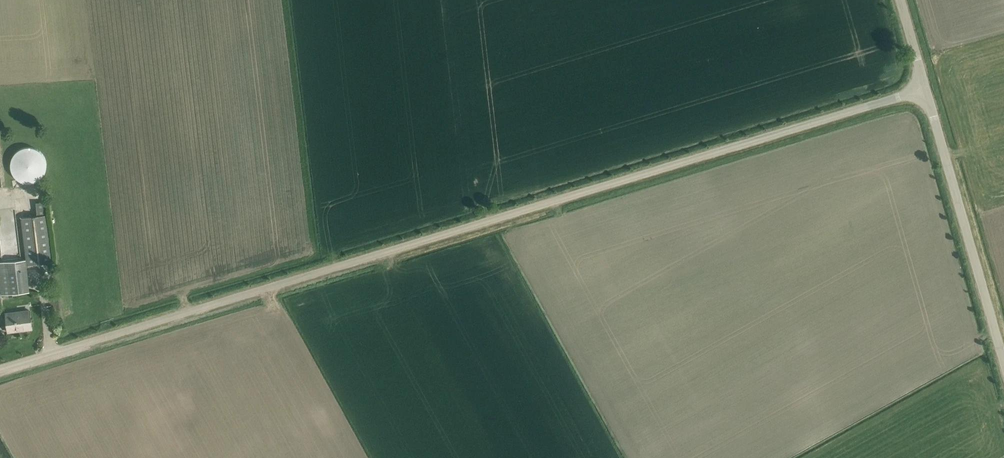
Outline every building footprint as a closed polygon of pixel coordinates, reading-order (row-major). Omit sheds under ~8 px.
[(26,183),(29,183),(32,183),(35,182),(38,181),(41,179),(43,177),(45,174),(46,171),(47,168),(47,165),(47,162),(46,159),(45,156),(43,153),(41,151),(38,149),(35,148),(32,147),(29,147),(26,147),(23,148),(20,149),(17,151),(15,153),(13,156),(12,159),(11,162),(11,165),(11,168),(12,171),(13,174),(15,177),(17,179),(20,181),(23,182),(26,183)] [(21,218),(27,265),(52,262),(47,214),(46,215),(45,201),(36,202),(38,216),(21,218)] [(2,295),(30,291),(26,259),(0,262),(0,282),(2,295)] [(32,326),(31,316),(30,310),(6,313),(8,331),(18,330),(18,328),(32,326)]
